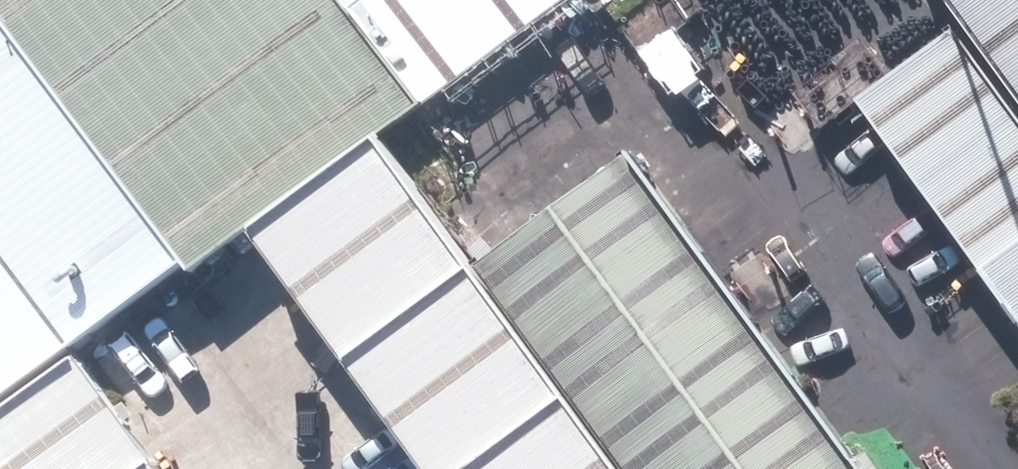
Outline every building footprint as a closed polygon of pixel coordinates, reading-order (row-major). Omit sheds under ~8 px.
[(341,0),(0,0),(0,25),(181,266),(245,223),(373,133),(418,105),(341,0)] [(418,105),(561,0),(341,0),(418,105)] [(1017,101),(1017,0),(947,0),(1017,101)] [(181,266),(0,25),(0,393),(69,345),(181,266)] [(960,56),(873,116),(1017,323),(1017,139),(960,56)] [(467,264),(373,133),(245,223),(421,468),(614,468),(467,264)] [(627,150),(467,264),(614,468),(855,468),(627,150)] [(0,393),(0,468),(160,468),(69,345),(0,393)]
